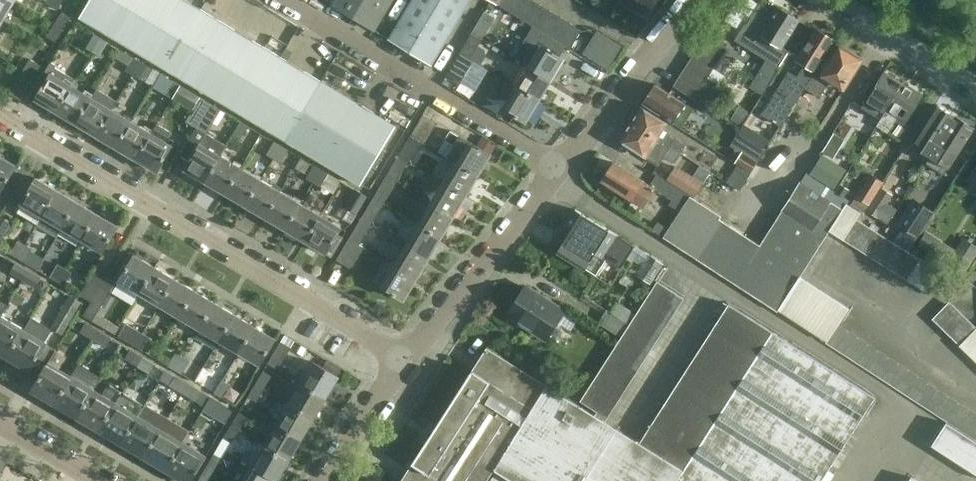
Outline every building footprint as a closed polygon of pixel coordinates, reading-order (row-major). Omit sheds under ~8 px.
[(13,0),(0,0),(0,22),(13,0)] [(201,10),(184,0),(90,0),(80,18),(165,68),(187,32),(188,32),(201,10)] [(393,0),(335,0),(332,5),(375,31),(393,0)] [(432,65),(470,0),(412,0),(389,39),(432,65)] [(515,0),(501,0),(498,4),(508,11),(515,0)] [(508,11),(519,17),(529,0),(515,0),(508,11)] [(519,17),(529,23),(540,5),(532,0),(529,0),(519,17)] [(642,2),(636,12),(646,18),(657,0),(639,0),(642,2)] [(540,5),(529,23),(535,27),(539,30),(550,11),(540,5)] [(789,52),(783,48),(800,21),(778,7),(774,13),(763,6),(740,42),(780,67),(789,52)] [(235,30),(201,10),(188,32),(222,53),(235,30)] [(550,11),(539,30),(549,36),(561,18),(550,11)] [(54,24),(64,29),(71,17),(62,12),(54,24)] [(473,32),(483,38),(495,18),(485,12),(473,32)] [(561,18),(549,36),(559,43),(571,24),(561,18)] [(64,29),(54,24),(47,35),(56,41),(64,29)] [(571,24),(559,43),(565,46),(569,49),(581,30),(571,24)] [(535,27),(515,58),(529,67),(551,80),(564,59),(559,56),(565,46),(559,43),(549,36),(539,30),(535,27)] [(789,71),(761,115),(780,127),(805,88),(815,72),(814,71),(833,40),(816,29),(796,60),(804,65),(797,76),(789,71)] [(165,68),(246,116),(281,57),(235,30),(222,53),(188,32),(187,32),(165,68)] [(483,38),(473,32),(460,53),(470,59),(483,38)] [(92,51),(99,38),(93,34),(85,47),(92,51)] [(699,45),(720,58),(727,47),(706,34),(699,45)] [(99,38),(92,51),(98,55),(106,42),(99,38)] [(720,58),(699,45),(693,55),(713,68),(720,58)] [(816,71),(815,72),(805,88),(819,97),(830,80),(843,89),(861,60),(840,46),(831,60),(828,58),(822,67),(824,68),(820,73),(816,71)] [(470,59),(460,53),(447,74),(461,83),(474,62),(470,59)] [(713,68),(693,55),(686,65),(707,78),(713,68)] [(321,82),(281,57),(246,116),(286,141),(321,82)] [(23,70),(34,77),(41,65),(30,58),(23,70)] [(132,75),(140,62),(133,58),(125,71),(132,75)] [(140,62),(132,75),(139,79),(146,66),(140,62)] [(71,85),(74,81),(65,75),(55,69),(57,66),(51,63),(44,74),(49,77),(36,99),(56,111),(71,85)] [(707,78),(686,65),(679,75),(700,89),(706,78),(707,78)] [(539,101),(551,80),(529,67),(516,87),(539,101)] [(149,69),(144,77),(154,83),(159,75),(149,69)] [(34,77),(23,70),(9,92),(21,100),(34,77)] [(903,84),(884,71),(866,100),(861,108),(879,119),(884,112),(903,84)] [(679,75),(673,86),(693,99),(700,89),(679,75)] [(717,85),(706,78),(700,89),(693,99),(704,106),(717,85)] [(172,98),(180,86),(173,82),(165,94),(172,98)] [(321,82),(286,141),(360,184),(395,126),(321,82)] [(655,84),(643,104),(679,126),(682,129),(695,109),(685,103),(668,92),(655,84)] [(875,125),(887,133),(896,119),(903,124),(922,96),(903,84),(884,112),(879,119),(875,125)] [(91,97),(71,85),(56,111),(76,123),(91,97)] [(180,86),(172,98),(179,103),(180,101),(194,109),(186,122),(196,128),(210,103),(200,97),(186,90),(180,86)] [(539,101),(516,87),(503,108),(526,122),(539,101)] [(91,97),(76,123),(96,135),(111,109),(116,101),(96,89),(91,97)] [(210,103),(196,128),(206,134),(206,133),(221,110),(210,103)] [(641,106),(631,122),(670,146),(680,153),(685,146),(662,131),(668,123),(641,106)] [(931,155),(955,117),(937,106),(920,133),(921,133),(914,145),(931,155)] [(96,135),(116,147),(132,121),(111,109),(96,135)] [(764,120),(753,113),(741,132),(752,138),(764,120)] [(410,135),(421,141),(424,143),(437,122),(423,114),(410,135)] [(955,117),(931,155),(926,164),(944,175),(956,156),(973,128),(955,117)] [(116,147),(135,158),(151,133),(132,121),(116,147)] [(631,122),(619,140),(658,165),(670,146),(631,122)] [(151,133),(135,158),(157,171),(174,140),(168,137),(171,132),(157,123),(151,133)] [(241,123),(234,136),(240,139),(248,127),(241,123)] [(206,182),(221,156),(227,146),(206,133),(206,134),(196,128),(180,155),(190,161),(185,170),(206,182)] [(447,157),(455,162),(478,175),(491,154),(476,145),(450,130),(437,152),(446,158),(447,157)] [(483,135),(476,145),(491,154),(497,144),(483,135)] [(808,175),(832,190),(835,186),(821,176),(829,162),(830,163),(842,144),(831,137),(819,156),(820,156),(808,175)] [(419,145),(409,139),(398,156),(409,162),(419,145)] [(273,159),(281,146),(275,142),(267,155),(273,159)] [(281,146),(273,159),(280,163),(288,150),(281,146)] [(735,162),(737,164),(750,172),(758,161),(742,151),(735,162)] [(0,191),(16,165),(0,156),(0,191)] [(241,168),(221,156),(206,182),(225,194),(241,168)] [(398,180),(409,162),(398,156),(388,174),(398,180)] [(455,162),(443,182),(466,196),(478,175),(455,162)] [(650,185),(615,162),(602,181),(642,207),(654,188),(650,185)] [(750,172),(737,164),(726,182),(739,190),(750,172)] [(313,183),(321,170),(313,165),(305,178),(313,183)] [(676,166),(668,179),(690,195),(695,198),(704,184),(676,166)] [(261,180),(241,168),(225,194),(245,205),(261,180)] [(975,185),(975,168),(968,180),(975,185)] [(321,170),(313,183),(318,187),(327,173),(321,170)] [(847,171),(834,191),(848,201),(849,198),(849,199),(852,194),(848,190),(856,177),(847,171)] [(658,173),(650,185),(654,188),(673,200),(669,206),(679,213),(689,197),(690,195),(668,179),(658,173)] [(663,238),(662,239),(777,313),(778,311),(800,278),(829,233),(837,220),(836,220),(845,205),(848,201),(834,191),(832,190),(808,175),(805,173),(793,192),(783,210),(759,246),(719,221),(721,218),(689,197),(679,213),(668,230),(663,238)] [(882,182),(869,174),(855,197),(856,197),(852,204),(864,211),(879,186),(882,182)] [(57,190),(36,178),(21,204),(16,213),(37,226),(57,190)] [(281,192),(261,180),(245,205),(266,218),(281,192)] [(394,186),(384,180),(374,198),(384,204),(394,186)] [(443,182),(431,204),(454,217),(466,196),(443,182)] [(886,203),(892,194),(879,186),(864,211),(865,212),(888,226),(898,210),(886,203)] [(77,202),(57,190),(37,226),(57,237),(62,228),(77,202)] [(361,194),(355,190),(344,208),(357,216),(368,199),(361,194)] [(301,203),(281,192),(266,218),(285,229),(301,203)] [(384,204),(374,198),(363,215),(374,221),(384,204)] [(913,198),(896,225),(919,239),(936,212),(913,198)] [(62,228),(82,240),(97,214),(77,202),(62,228)] [(321,215),(301,203),(285,229),(306,241),(321,215)] [(431,204),(419,224),(441,237),(454,217),(431,204)] [(845,205),(836,220),(837,220),(829,233),(843,241),(856,220),(861,213),(863,214),(865,212),(864,211),(852,204),(850,208),(845,205)] [(576,211),(559,237),(565,241),(558,253),(597,277),(607,260),(621,269),(635,247),(576,211)] [(97,214),(82,240),(102,252),(118,226),(97,214)] [(0,216),(0,240),(11,221),(1,215),(0,216)] [(321,215),(306,241),(326,253),(341,228),(321,215)] [(856,220),(843,241),(854,248),(866,227),(856,220)] [(349,239),(363,247),(360,245),(370,227),(360,221),(349,239)] [(658,223),(652,231),(663,238),(668,230),(658,223)] [(419,224),(407,245),(429,258),(441,237),(419,224)] [(864,255),(877,234),(866,227),(854,248),(864,255)] [(875,261),(888,241),(877,234),(864,255),(875,261)] [(363,247),(349,239),(336,260),(350,268),(363,247)] [(18,258),(26,245),(18,241),(10,254),(18,258)] [(888,241),(875,261),(886,268),(898,248),(888,241)] [(969,268),(975,257),(975,244),(972,241),(958,262),(969,268)] [(26,245),(18,258),(24,262),(32,249),(26,245)] [(417,279),(429,258),(407,245),(394,265),(417,279)] [(898,248),(886,268),(896,274),(909,254),(898,248)] [(909,254),(896,274),(907,281),(919,261),(909,254)] [(139,294),(155,268),(135,256),(119,282),(139,294)] [(27,271),(5,258),(0,266),(0,267),(10,273),(22,280),(27,271)] [(919,261),(907,281),(926,293),(939,272),(920,259),(919,261)] [(57,281),(65,269),(58,264),(50,277),(57,281)] [(417,279),(394,265),(382,286),(404,300),(417,279)] [(139,294),(159,305),(175,280),(155,268),(139,294)] [(65,269),(57,281),(64,286),(72,273),(65,269)] [(27,271),(22,280),(35,288),(40,279),(27,271)] [(91,301),(105,278),(94,271),(80,295),(91,301)] [(105,278),(91,301),(91,302),(82,316),(115,335),(119,327),(96,314),(115,283),(105,278)] [(778,311),(795,321),(816,288),(800,278),(778,311)] [(159,305),(180,318),(195,292),(175,280),(159,305)] [(683,300),(656,283),(650,293),(677,310),(683,300)] [(526,288),(509,315),(546,339),(564,312),(526,288)] [(832,298),(816,288),(795,321),(810,332),(832,298)] [(180,318),(200,329),(215,303),(195,292),(180,318)] [(644,303),(671,319),(677,310),(650,293),(644,303)] [(77,315),(83,304),(72,297),(70,296),(50,328),(62,336),(70,322),(72,323),(76,315),(77,315)] [(848,308),(832,298),(810,332),(826,342),(836,326),(848,308)] [(959,347),(975,329),(975,328),(949,302),(931,320),(959,347)] [(235,315),(215,303),(200,329),(219,341),(235,315)] [(671,319),(644,303),(638,312),(665,329),(671,319)] [(771,332),(728,304),(716,322),(761,350),(771,332)] [(598,324),(615,335),(619,328),(624,320),(607,309),(598,324)] [(632,322),(659,339),(665,329),(638,312),(632,322)] [(255,327),(235,315),(219,341),(239,353),(255,327)] [(1,316),(0,317),(0,355),(6,358),(23,329),(1,316)] [(631,324),(624,320),(619,328),(653,348),(659,339),(632,322),(631,324)] [(716,322),(705,340),(749,367),(761,350),(716,322)] [(92,341),(98,332),(85,324),(80,333),(92,341)] [(119,337),(134,346),(142,333),(126,324),(119,337)] [(825,344),(835,350),(836,348),(847,333),(836,326),(826,342),(825,344)] [(255,327),(239,353),(260,365),(275,339),(255,327)] [(615,335),(621,339),(620,341),(646,358),(653,348),(619,328),(615,335)] [(23,329),(6,358),(29,372),(45,342),(23,329)] [(967,355),(975,346),(975,329),(959,347),(967,355)] [(98,332),(92,341),(105,348),(111,339),(98,332)] [(707,435),(697,451),(690,461),(684,472),(678,480),(750,480),(783,429),(824,366),(771,332),(761,350),(749,367),(738,385),(727,403),(717,419),(707,435)] [(142,350),(149,337),(142,333),(134,346),(142,350)] [(835,350),(845,357),(846,355),(857,339),(847,333),(836,348),(835,350)] [(845,357),(855,363),(856,362),(867,346),(857,339),(846,355),(845,357)] [(705,340),(694,358),(738,385),(749,367),(705,340)] [(614,351),(640,368),(646,358),(620,341),(614,351)] [(268,363),(278,370),(291,348),(280,342),(268,363)] [(855,363),(865,370),(866,368),(877,352),(867,346),(856,362),(855,363)] [(975,364),(975,363),(975,346),(967,355),(975,364)] [(494,469),(547,386),(488,349),(423,449),(473,480),(487,480),(494,469)] [(31,391),(54,405),(71,376),(60,370),(67,358),(55,351),(48,363),(31,391)] [(137,367),(143,358),(130,351),(125,360),(137,367)] [(607,360),(634,377),(640,368),(614,351),(607,360)] [(865,370),(875,376),(876,375),(887,359),(877,352),(866,368),(865,370)] [(175,370),(183,357),(176,354),(169,366),(175,370)] [(183,357),(175,370),(182,374),(190,362),(183,357)] [(143,358),(137,367),(150,375),(155,366),(143,358)] [(694,358),(683,375),(727,403),(738,385),(694,358)] [(875,376),(885,383),(886,382),(897,365),(887,359),(876,375),(875,376)] [(601,370),(628,387),(634,377),(607,360),(601,370)] [(300,383),(326,399),(339,377),(313,362),(300,383)] [(896,389),(896,388),(907,372),(897,365),(886,382),(885,383),(896,389)] [(824,366),(783,429),(810,445),(797,465),(821,480),(874,398),(824,366)] [(215,394),(223,381),(202,369),(194,383),(208,391),(208,390),(215,394)] [(595,380),(622,397),(628,387),(601,370),(595,380)] [(255,385),(264,390),(272,376),(263,371),(255,385)] [(896,389),(906,396),(906,395),(917,378),(907,372),(896,388),(896,389)] [(683,375),(673,391),(717,419),(727,403),(683,375)] [(93,389),(71,376),(54,405),(76,418),(93,389)] [(182,394),(187,385),(175,378),(170,387),(182,394)] [(906,396),(916,402),(927,385),(917,378),(906,395),(906,396)] [(589,389),(616,406),(622,397),(595,380),(589,389)] [(223,381),(215,394),(222,398),(229,385),(223,381)] [(314,419),(326,399),(300,383),(288,404),(314,419)] [(102,395),(93,389),(76,418),(99,432),(122,393),(108,384),(102,395)] [(187,385),(182,394),(195,402),(200,392),(187,385)] [(264,390),(255,385),(248,397),(257,402),(264,390)] [(916,402),(926,409),(926,408),(937,391),(927,385),(916,402)] [(513,480),(581,480),(615,428),(547,386),(494,469),(513,480)] [(583,399),(610,416),(616,406),(589,389),(583,399)] [(673,391),(663,407),(707,435),(717,419),(673,391)] [(926,409),(936,415),(948,398),(937,391),(926,408),(926,409)] [(99,432),(121,445),(138,416),(144,406),(122,393),(99,432)] [(936,415),(946,422),(958,404),(948,398),(936,415)] [(580,403),(608,420),(610,416),(583,399),(580,403)] [(220,404),(214,414),(227,421),(233,412),(220,404)] [(302,440),(314,419),(288,404),(276,424),(302,440)] [(946,422),(947,423),(956,428),(968,411),(958,404),(946,422)] [(663,407),(653,423),(697,451),(707,435),(663,407)] [(966,435),(975,420),(975,416),(968,411),(956,428),(966,435)] [(231,426),(240,431),(248,418),(239,413),(231,426)] [(161,429),(138,416),(121,445),(143,458),(161,429)] [(975,442),(975,420),(966,435),(975,442)] [(640,444),(684,472),(690,461),(697,451),(653,423),(640,444)] [(966,435),(956,428),(947,423),(931,446),(975,475),(975,442),(966,435)] [(289,460),(302,440),(276,424),(263,445),(289,460)] [(240,431),(231,426),(224,438),(233,443),(240,431)] [(684,472),(640,444),(615,428),(581,480),(678,480),(684,472)] [(183,442),(161,429),(143,458),(165,471),(183,442)] [(750,480),(821,480),(797,465),(810,445),(783,429),(750,480)] [(165,471),(182,480),(191,480),(206,456),(183,442),(165,471)] [(277,480),(289,460),(263,445),(251,466),(277,480)] [(423,449),(402,480),(473,480),(423,449)] [(207,467),(231,480),(235,480),(237,478),(227,472),(228,472),(219,467),(223,460),(214,454),(207,467)] [(277,480),(251,466),(242,480),(277,480)] [(201,480),(210,480),(215,473),(230,480),(231,480),(207,467),(199,480),(201,480)]
